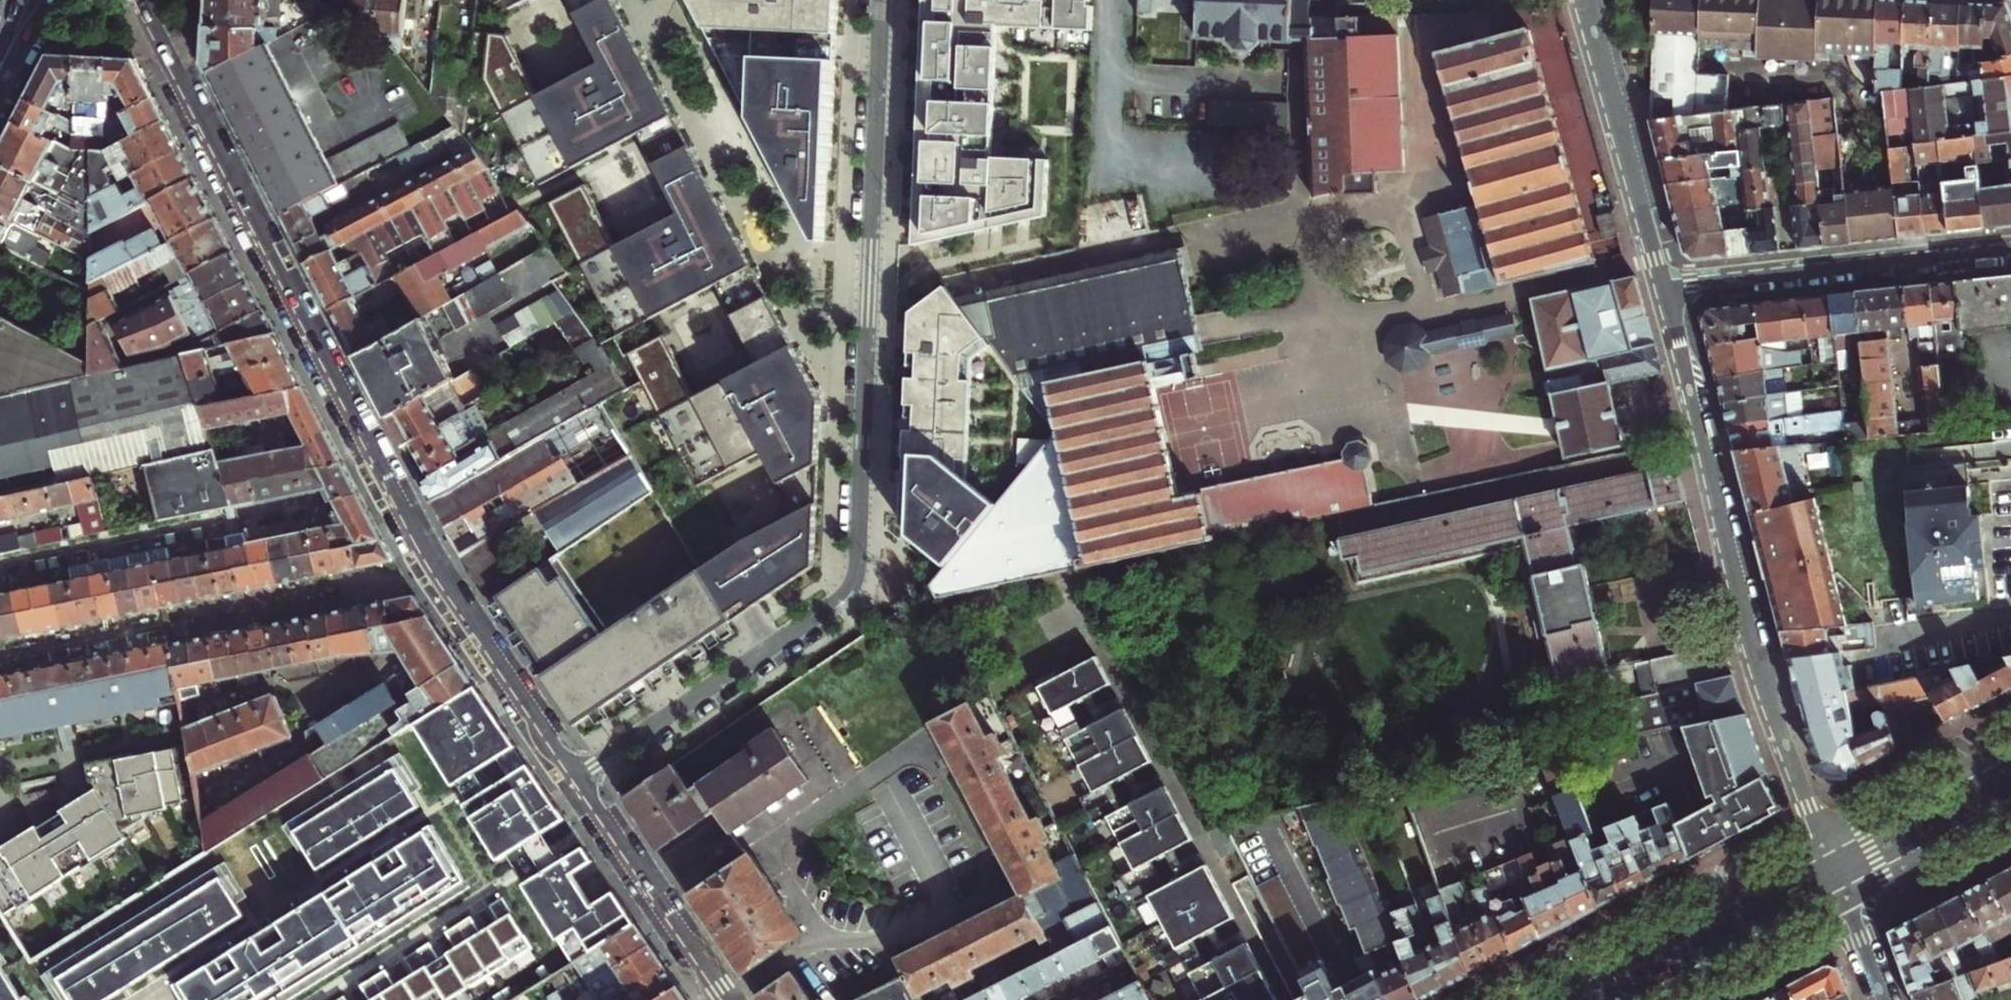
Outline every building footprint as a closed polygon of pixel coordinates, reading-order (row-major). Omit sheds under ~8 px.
[(206,15),(205,29),(275,29),(275,17),(279,17),(278,0),(207,0),(206,15)] [(351,0),(320,0),(322,16),(351,1),(351,0)] [(351,1),(373,28),(377,0),(351,0),(351,1)] [(373,28),(379,36),(400,38),(404,3),(404,0),(377,0),(373,28)] [(404,3),(417,4),(412,69),(432,72),(433,63),(440,0),(404,0),(404,3)] [(599,63),(537,96),(505,36),(473,34),(470,56),(487,58),(485,80),(539,184),(636,134),(675,208),(612,240),(580,179),(545,197),(614,329),(711,279),(749,352),(687,385),(655,324),(621,341),(696,485),(760,452),(793,514),(739,542),(698,570),(727,619),(769,591),(811,564),(815,475),(816,455),(818,400),(770,307),(717,207),(644,66),(610,0),(566,0),(599,63)] [(508,15),(538,0),(500,0),(508,15)] [(789,195),(815,244),(827,245),(834,65),(837,0),(686,0),(789,195)] [(918,78),(917,109),(916,135),(915,163),(914,191),(911,248),(1044,220),(1047,164),(990,162),(995,31),(1090,35),(1091,10),(1087,10),(1088,0),(921,0),(918,78)] [(1138,13),(1148,14),(1151,12),(1152,0),(1138,0),(1138,13)] [(1195,40),(1228,41),(1228,45),(1237,53),(1249,54),(1260,45),(1260,43),(1290,44),(1292,0),(1197,0),(1195,40)] [(1290,44),(1306,45),(1308,0),(1292,0),(1290,44)] [(1306,45),(1314,199),(1347,192),(1338,23),(1337,0),(1308,0),(1306,45)] [(1359,0),(1337,0),(1338,23),(1358,21),(1359,0)] [(1358,21),(1369,21),(1370,18),(1377,18),(1377,0),(1359,0),(1358,21)] [(1701,0),(1654,0),(1651,122),(1697,117),(1698,76),(1699,49),(1699,38),(1701,38),(1701,0)] [(1699,49),(1727,50),(1727,57),(1774,59),(1797,60),(1831,62),(1832,55),(1875,56),(1877,0),(1701,0),(1701,38),(1699,38),(1699,49)] [(1875,56),(1874,96),(1882,95),(1902,93),(1904,0),(1901,0),(1877,0),(1875,56)] [(1918,1),(1904,0),(1902,93),(1908,92),(1929,90),(1931,2),(1918,1)] [(1945,2),(1931,2),(1929,90),(1944,88),(1949,87),(1950,53),(1957,54),(1959,3),(1945,2)] [(1972,4),(1959,3),(1957,54),(1957,76),(1967,76),(1966,72),(1974,71),(1974,49),(1984,49),(1984,4),(1972,4)] [(1984,49),(1984,55),(1982,55),(1982,65),(1996,63),(2010,58),(2010,16),(2007,6),(1995,5),(1984,4),(1984,49)] [(1338,23),(1347,192),(1347,194),(1379,194),(1379,174),(1407,173),(1404,16),(1377,18),(1370,18),(1369,21),(1358,21),(1338,23)] [(1438,54),(1480,204),(1425,220),(1434,249),(1425,252),(1431,273),(1440,270),(1447,296),(1447,299),(1595,267),(1594,264),(1590,246),(1529,28),(1438,54)] [(275,29),(205,29),(204,49),(203,66),(208,76),(266,45),(275,40),(275,29)] [(330,167),(266,45),(208,76),(238,132),(282,218),(342,186),(351,181),(362,176),(366,174),(384,164),(395,159),(396,158),(412,150),(403,130),(330,167)] [(1982,55),(1984,55),(1984,49),(1974,49),(1974,71),(1976,71),(1975,65),(1982,65),(1982,55)] [(51,55),(28,100),(73,126),(74,104),(77,57),(66,56),(51,55)] [(107,106),(110,60),(94,59),(77,57),(74,104),(107,106)] [(1982,65),(1975,65),(1976,71),(1982,70),(1983,83),(2010,80),(2010,58),(1996,63),(1982,65)] [(123,94),(132,110),(154,99),(135,62),(125,61),(110,60),(107,106),(121,106),(123,103),(119,96),(123,94)] [(469,67),(433,63),(432,72),(429,99),(453,128),(461,139),(469,67)] [(1968,85),(1983,83),(1982,70),(1976,71),(1974,71),(1966,72),(1967,76),(1968,85)] [(1727,77),(1698,76),(1697,117),(1700,117),(1727,114),(1727,77)] [(1967,76),(1957,76),(1957,86),(1968,85),(1967,76)] [(1944,88),(1929,90),(1908,92),(1911,119),(1914,145),(1940,142),(1975,138),(2010,134),(2010,80),(1983,83),(1985,96),(1978,97),(1976,98),(1974,100),(1974,102),(1973,104),(1976,127),(1949,130),(1944,88)] [(1949,87),(1944,88),(1949,130),(1976,127),(1973,104),(1974,102),(1974,100),(1976,98),(1978,97),(1985,96),(1983,83),(1968,85),(1957,86),(1949,87)] [(1908,92),(1902,93),(1882,95),(1885,122),(1911,119),(1908,92)] [(160,110),(154,99),(132,110),(117,119),(106,124),(106,125),(110,133),(114,131),(115,133),(122,130),(129,122),(136,136),(165,121),(160,110)] [(16,123),(47,139),(53,128),(72,137),(73,126),(28,100),(22,111),(16,123)] [(1208,102),(1207,128),(1287,132),(1287,106),(1208,102)] [(1851,245),(1845,196),(1844,193),(1833,102),(1808,104),(1811,124),(1813,144),(1815,164),(1816,172),(1831,170),(1833,190),(1818,192),(1820,202),(1824,248),(1837,246),(1851,245)] [(107,106),(74,104),(73,126),(72,137),(71,144),(71,151),(92,152),(105,153),(106,125),(106,124),(106,118),(107,106)] [(1808,104),(1787,107),(1788,116),(1788,122),(1789,127),(1811,124),(1808,104)] [(1782,108),(1760,110),(1761,125),(1768,129),(1773,128),(1779,127),(1783,121),(1783,116),(1782,108)] [(1760,110),(1735,113),(1737,132),(1759,130),(1768,129),(1761,125),(1760,110)] [(114,113),(106,118),(106,124),(117,119),(114,113)] [(1727,114),(1700,117),(1701,129),(1717,128),(1718,135),(1737,133),(1737,132),(1735,113),(1727,114)] [(1697,117),(1651,122),(1650,122),(1653,131),(1654,137),(1680,134),(1679,132),(1701,129),(1700,117),(1697,117)] [(92,152),(91,182),(105,175),(103,172),(111,168),(113,170),(132,160),(139,173),(180,151),(173,136),(165,121),(136,136),(105,153),(92,152)] [(47,139),(16,123),(13,129),(0,153),(0,154),(0,165),(90,213),(91,199),(91,192),(91,182),(92,152),(71,151),(57,144),(47,139)] [(1811,124),(1789,127),(1790,139),(1791,146),(1813,144),(1811,124)] [(453,128),(440,135),(446,146),(461,139),(453,128)] [(1701,129),(1679,132),(1680,134),(1682,145),(1703,143),(1718,141),(1718,135),(1717,128),(1701,129)] [(1737,132),(1737,133),(1740,152),(1761,150),(1760,140),(1759,130),(1737,132)] [(1740,152),(1737,133),(1718,135),(1718,141),(1703,143),(1705,156),(1712,155),(1716,155),(1740,152)] [(1657,149),(1660,160),(1705,156),(1703,143),(1682,145),(1680,134),(1654,137),(1657,149)] [(1975,138),(1978,164),(2003,161),(2010,160),(2010,134),(1975,138)] [(440,135),(422,144),(428,155),(441,149),(446,146),(440,135)] [(71,151),(71,144),(60,138),(57,144),(71,151)] [(1985,230),(1978,164),(1975,138),(1940,142),(1942,163),(1972,160),(1972,169),(1969,169),(1967,172),(1968,180),(1944,183),(1944,184),(1950,234),(1957,233),(1974,231),(1985,230)] [(454,161),(453,162),(464,184),(487,172),(472,152),(461,139),(446,146),(451,155),(454,161)] [(1888,140),(1894,188),(1900,239),(1913,238),(1925,237),(1920,197),(1911,199),(1909,183),(1907,149),(1897,150),(1896,139),(1888,140)] [(1940,142),(1914,145),(1917,166),(1942,163),(1940,142)] [(412,150),(396,158),(402,169),(408,166),(428,155),(422,144),(412,150)] [(1813,144),(1791,146),(1793,160),(1793,166),(1815,164),(1813,144)] [(1761,150),(1740,152),(1742,173),(1763,170),(1763,163),(1761,150)] [(91,199),(90,213),(90,235),(132,213),(125,198),(138,191),(146,205),(149,203),(194,179),(188,166),(180,151),(139,173),(104,192),(91,199)] [(1742,173),(1740,152),(1716,155),(1721,179),(1742,177),(1742,173)] [(1712,155),(1705,156),(1660,160),(1664,174),(1667,185),(1712,180),(1707,161),(1709,161),(1712,157),(1712,155)] [(1999,228),(2009,227),(2005,185),(2003,161),(1978,164),(1985,230),(1999,228)] [(444,166),(435,171),(447,193),(464,184),(453,162),(444,166)] [(1815,164),(1793,166),(1795,177),(1796,186),(1817,184),(1817,182),(1816,172),(1815,164)] [(90,262),(90,245),(90,235),(90,213),(0,165),(0,217),(42,238),(90,264),(90,262)] [(1742,177),(1744,193),(1766,190),(1765,179),(1763,170),(1742,173),(1742,177)] [(447,193),(435,171),(426,176),(416,181),(428,203),(447,193)] [(428,203),(414,210),(438,254),(455,246),(443,224),(459,215),(463,224),(485,213),(480,204),(498,194),(487,172),(464,184),(447,193),(428,203)] [(362,176),(370,189),(373,187),(366,174),(362,176)] [(370,189),(362,176),(351,181),(358,195),(370,189)] [(168,238),(213,215),(203,196),(194,179),(149,203),(168,238)] [(1670,198),(1674,212),(1719,207),(1714,187),(1722,186),(1721,179),(1712,180),(1667,185),(1670,198)] [(351,181),(342,186),(349,199),(358,195),(351,181)] [(398,191),(409,212),(414,210),(428,203),(416,181),(407,186),(398,191)] [(1797,205),(1820,202),(1818,192),(1817,184),(1796,186),(1797,196),(1797,205)] [(1919,187),(1920,197),(1925,237),(1938,235),(1950,234),(1944,184),(1919,187)] [(101,186),(91,192),(91,199),(104,192),(101,186)] [(293,238),(297,246),(319,235),(315,226),(311,219),(349,199),(342,186),(282,218),(287,227),(293,238)] [(1879,242),(1900,239),(1894,188),(1844,193),(1845,196),(1851,245),(1863,243),(1879,242)] [(1766,190),(1744,193),(1746,204),(1747,211),(1768,208),(1767,198),(1766,190)] [(379,201),(390,222),(409,212),(398,191),(389,196),(379,201)] [(390,222),(379,201),(370,205),(362,210),(373,231),(390,222)] [(1820,202),(1797,205),(1793,206),(1798,250),(1813,249),(1824,248),(1820,202)] [(90,235),(90,245),(142,218),(141,215),(145,212),(142,207),(132,213),(90,235)] [(1719,207),(1674,212),(1678,228),(1680,238),(1726,234),(1719,207)] [(1747,211),(1749,231),(1752,255),(1769,254),(1779,252),(1774,207),(1768,208),(1747,211)] [(321,291),(331,311),(438,254),(414,210),(409,212),(390,222),(373,231),(355,240),(338,249),(307,266),(321,291)] [(344,219),(355,240),(373,231),(362,210),(353,214),(344,219)] [(438,254),(331,311),(342,332),(348,343),(355,357),(392,336),(384,323),(383,321),(367,330),(359,315),(402,293),(411,308),(418,321),(420,320),(442,308),(450,303),(442,290),(435,278),(445,272),(446,274),(532,228),(519,212),(455,246),(438,254)] [(214,217),(213,215),(168,238),(169,241),(170,243),(215,219),(214,217)] [(1600,218),(1605,242),(1619,238),(1613,215),(1600,218)] [(0,217),(0,247),(36,265),(60,277),(65,268),(50,259),(51,258),(36,249),(42,238),(0,217)] [(222,233),(215,219),(170,243),(160,248),(134,262),(116,271),(89,285),(89,291),(89,321),(89,329),(97,324),(114,315),(105,297),(170,265),(175,257),(186,277),(189,276),(232,253),(222,233)] [(328,230),(338,249),(355,240),(344,219),(336,223),(327,228),(328,230)] [(328,230),(319,235),(297,246),(301,255),(307,266),(338,249),(328,230)] [(131,242),(126,245),(134,262),(160,248),(152,231),(131,242)] [(1749,231),(1726,234),(1680,238),(1683,248),(1685,254),(1694,261),(1728,258),(1752,255),(1749,231)] [(116,248),(106,253),(116,271),(134,262),(126,245),(125,243),(116,248)] [(1190,245),(1182,247),(1187,273),(1196,271),(1190,245)] [(989,348),(1020,390),(1154,360),(1203,350),(1187,273),(1182,247),(1145,255),(949,295),(989,348)] [(548,248),(531,257),(548,287),(556,282),(570,275),(548,248)] [(89,285),(116,271),(106,253),(97,258),(90,262),(90,264),(89,285)] [(232,253),(189,276),(191,278),(192,281),(235,258),(234,256),(232,253)] [(105,297),(114,315),(186,277),(175,257),(170,265),(105,297)] [(235,258),(192,281),(166,295),(168,299),(150,309),(160,328),(178,319),(247,283),(241,271),(235,258)] [(450,303),(442,308),(455,331),(511,300),(498,276),(450,303)] [(1960,330),(2010,324),(2010,277),(1993,279),(1954,283),(1960,330)] [(1663,372),(1638,279),(1535,302),(1570,456),(1627,444),(1613,383),(1663,372)] [(247,283),(178,319),(188,338),(190,342),(217,327),(259,306),(254,297),(247,283)] [(1942,284),(1929,285),(1933,325),(1934,334),(1937,360),(1963,358),(1960,330),(1954,283),(1942,284)] [(1933,325),(1929,285),(1916,287),(1900,289),(1896,289),(1900,329),(1904,329),(1908,328),(1910,338),(1917,338),(1919,354),(1928,353),(1929,365),(1937,364),(1937,360),(1934,334),(1933,325)] [(949,565),(996,506),(967,483),(972,362),(989,348),(949,295),(943,287),(916,308),(908,314),(907,331),(905,402),(904,427),(903,453),(903,473),(902,493),(901,515),(901,525),(927,546),(949,565)] [(1855,294),(1859,333),(1900,329),(1896,289),(1875,292),(1855,294)] [(513,348),(534,337),(558,324),(576,314),(563,293),(501,326),(513,348)] [(1844,295),(1829,297),(1835,351),(1844,350),(1846,368),(1851,368),(1851,374),(1863,373),(1862,361),(1860,342),(1859,333),(1855,294),(1844,295)] [(1835,351),(1829,297),(1816,298),(1804,300),(1810,339),(1824,338),(1826,357),(1830,356),(1830,361),(1836,361),(1835,351)] [(1793,301),(1780,302),(1785,342),(1787,353),(1799,352),(1811,350),(1810,339),(1804,300),(1793,301)] [(1785,342),(1780,302),(1769,303),(1756,305),(1759,325),(1760,334),(1761,341),(1761,344),(1762,349),(1785,353),(1787,353),(1785,342)] [(1707,310),(1701,319),(1703,324),(1708,347),(1748,343),(1747,336),(1741,336),(1741,327),(1759,325),(1756,305),(1707,310)] [(259,306),(217,327),(219,330),(220,333),(261,311),(260,309),(259,306)] [(160,328),(150,309),(130,319),(139,337),(160,328)] [(203,350),(225,345),(273,334),(267,323),(261,311),(220,333),(193,347),(196,352),(203,350)] [(594,342),(576,314),(558,324),(575,352),(581,349),(594,342)] [(1433,354),(1517,336),(1513,318),(1430,336),(1415,325),(1397,329),(1387,344),(1391,362),(1406,373),(1423,369),(1433,354)] [(139,337),(130,319),(110,329),(119,345),(139,337)] [(178,319),(160,328),(170,347),(188,338),(178,319)] [(455,381),(420,320),(418,321),(392,336),(355,357),(369,384),(383,410),(387,419),(455,381)] [(88,377),(88,364),(28,332),(18,327),(6,321),(4,330),(0,340),(0,397),(88,377)] [(89,329),(88,340),(88,361),(110,350),(97,324),(89,329)] [(160,328),(139,337),(148,355),(160,352),(170,347),(160,328)] [(273,334),(225,345),(228,351),(277,340),(273,334)] [(139,337),(119,345),(126,360),(148,355),(139,337)] [(1862,361),(1890,358),(1889,348),(1888,339),(1860,342),(1862,361)] [(239,373),(288,362),(283,351),(277,340),(228,351),(234,363),(219,366),(220,371),(210,373),(203,350),(196,352),(182,355),(191,383),(212,379),(239,373)] [(1717,380),(1765,373),(1790,368),(1801,366),(1799,352),(1787,353),(1785,353),(1762,349),(1761,344),(1761,341),(1754,342),(1748,343),(1708,347),(1714,367),(1717,380)] [(594,342),(581,349),(598,375),(610,369),(594,342)] [(88,377),(120,370),(110,350),(88,361),(88,364),(88,377)] [(1844,350),(1835,351),(1836,361),(1837,369),(1846,368),(1844,350)] [(8,499),(30,494),(51,490),(72,486),(93,481),(92,479),(147,468),(159,523),(179,519),(233,508),(226,488),(218,464),(207,431),(200,410),(191,383),(182,355),(120,370),(88,377),(0,397),(0,501),(8,499)] [(1864,380),(1892,378),(1891,368),(1890,358),(1862,361),(1863,373),(1864,378),(1864,380)] [(1254,478),(1206,489),(1206,491),(1206,493),(1183,498),(1183,496),(1160,389),(1154,360),(1020,390),(1054,434),(1048,442),(1028,466),(996,506),(951,562),(965,593),(1073,570),(1251,532),(1378,505),(1371,469),(1377,459),(1375,448),(1365,442),(1354,444),(1348,453),(1349,458),(1254,478)] [(296,376),(288,362),(239,373),(248,389),(228,394),(229,398),(219,400),(212,379),(191,383),(200,410),(224,405),(244,401),(264,396),(302,388),(296,376)] [(1939,385),(1937,364),(1929,365),(1919,366),(1920,377),(1921,387),(1939,385)] [(1723,405),(1768,398),(1766,385),(1785,381),(1791,380),(1790,368),(1765,373),(1717,380),(1721,396),(1723,405)] [(431,503),(599,408),(625,393),(610,369),(598,375),(488,436),(480,440),(485,448),(450,467),(430,478),(421,483),(425,492),(431,503)] [(455,381),(387,419),(395,433),(403,449),(412,444),(473,409),(486,402),(470,373),(455,381)] [(1893,387),(1892,378),(1864,380),(1866,400),(1894,397),(1893,387)] [(1787,395),(1785,381),(1766,385),(1768,398),(1785,395),(1787,395)] [(1939,385),(1921,387),(1922,399),(1923,411),(1942,409),(1939,385)] [(311,406),(302,388),(264,396),(268,418),(287,415),(294,428),(320,422),(311,406)] [(1727,421),(1729,429),(1770,423),(1785,421),(1789,420),(1785,395),(1768,398),(1723,405),(1727,421)] [(268,418),(264,396),(244,401),(248,423),(259,420),(268,418)] [(1895,406),(1894,397),(1866,400),(1868,417),(1868,419),(1896,416),(1895,406)] [(248,423),(244,401),(224,405),(228,427),(239,425),(248,423)] [(228,427),(224,405),(200,410),(207,431),(218,429),(228,427)] [(627,455),(599,408),(431,503),(445,529),(460,555),(627,455)] [(430,478),(450,467),(446,459),(480,440),(488,436),(473,409),(412,444),(421,461),(430,478)] [(1944,432),(1942,409),(1923,411),(1924,416),(1924,421),(1926,434),(1944,432)] [(1770,423),(1729,429),(1733,443),(1735,452),(1785,447),(1784,438),(1788,434),(1843,429),(1842,419),(1841,412),(1820,415),(1789,420),(1785,421),(1770,423)] [(1868,419),(1870,439),(1898,436),(1897,423),(1897,420),(1896,416),(1868,419)] [(1868,417),(1842,419),(1843,429),(1844,442),(1870,439),(1868,419),(1868,417)] [(1897,423),(1898,436),(1926,434),(1924,421),(1897,423)] [(299,438),(325,432),(323,427),(320,422),(294,428),(296,433),(299,438)] [(292,474),(298,473),(316,469),(342,464),(334,448),(325,432),(299,438),(303,446),(288,450),(292,474)] [(303,446),(299,438),(295,440),(284,442),(285,447),(286,450),(288,450),(303,446)] [(1028,466),(1048,442),(1015,442),(1015,466),(1028,466)] [(1811,453),(1810,445),(1785,447),(1735,452),(1744,486),(1751,516),(1806,503),(1812,501),(1814,501),(1802,453),(1811,453)] [(240,454),(241,460),(265,455),(264,451),(264,449),(240,454)] [(286,450),(265,455),(270,479),(274,478),(292,474),(288,450),(286,450)] [(270,479),(265,455),(241,460),(246,484),(251,483),(270,479)] [(650,491),(627,455),(460,555),(475,578),(490,602),(553,558),(650,491)] [(225,463),(218,464),(226,488),(246,484),(241,460),(225,463)] [(1569,527),(1687,500),(1677,463),(1340,539),(1345,560),(1352,559),(1355,575),(1363,573),(1365,584),(1523,548),(1552,671),(1557,670),(1559,682),(1601,673),(1607,671),(1593,608),(1590,595),(1588,585),(1583,565),(1577,566),(1569,527)] [(1965,463),(1903,469),(1918,598),(1919,605),(1934,604),(1946,603),(1946,605),(1979,599),(1976,569),(1985,569),(1980,516),(1971,517),(1965,463)] [(324,504),(332,502),(359,496),(351,482),(345,469),(342,464),(316,469),(319,476),(323,484),(319,486),(321,490),(322,492),(322,499),(324,504)] [(298,473),(302,494),(312,492),(321,490),(319,486),(323,484),(319,476),(316,469),(298,473)] [(274,478),(279,499),(291,497),(302,494),(298,473),(292,474),(274,478)] [(270,479),(251,483),(255,504),(267,501),(279,499),(274,478),(270,479)] [(72,486),(76,507),(79,519),(80,528),(83,540),(101,536),(104,535),(93,481),(72,486)] [(1861,482),(1848,483),(1849,495),(1862,494),(1861,482)] [(246,484),(226,488),(233,508),(245,506),(255,504),(251,483),(246,484)] [(65,509),(76,507),(72,486),(51,490),(55,511),(65,509)] [(44,514),(55,511),(51,490),(30,494),(34,516),(44,514)] [(23,518),(34,516),(30,494),(8,499),(13,520),(23,518)] [(359,496),(332,502),(335,507),(338,512),(364,506),(361,501),(359,496)] [(1823,498),(1815,500),(1819,517),(1820,521),(1847,628),(1854,628),(1856,640),(1837,642),(1839,651),(1845,673),(1849,691),(1849,692),(1863,689),(1853,651),(1855,650),(1853,643),(1874,638),(1876,645),(1886,643),(1879,617),(1854,623),(1823,498)] [(0,501),(0,523),(2,522),(13,520),(8,499),(0,501)] [(1812,501),(1806,503),(1810,519),(1819,517),(1815,500),(1814,501),(1812,501)] [(1782,633),(1847,628),(1820,521),(1819,517),(1810,519),(1806,503),(1751,516),(1768,576),(1770,585),(1778,619),(1782,633)] [(328,529),(333,551),(351,547),(382,541),(373,523),(364,506),(338,512),(329,516),(334,528),(328,529)] [(83,540),(80,528),(59,532),(62,544),(81,540),(83,540)] [(308,534),(313,555),(333,551),(328,529),(318,531),(308,534)] [(272,564),(267,542),(257,544),(256,539),(255,532),(242,535),(246,546),(253,568),(254,567),(272,564)] [(292,559),(293,559),(313,555),(308,534),(297,536),(287,538),(292,559)] [(22,553),(41,549),(40,543),(38,537),(17,541),(19,553),(22,553)] [(272,564),(274,563),(292,559),(287,538),(278,540),(267,542),(272,564)] [(42,548),(55,545),(54,540),(40,543),(41,549),(42,548)] [(17,541),(0,545),(0,557),(2,557),(19,553),(17,541)] [(382,541),(351,547),(356,570),(393,562),(388,551),(382,541)] [(253,568),(246,546),(236,548),(227,550),(231,572),(235,571),(253,568)] [(351,547),(333,551),(337,574),(347,572),(356,570),(351,547)] [(172,584),(167,562),(165,550),(157,552),(146,554),(153,588),(155,588),(172,584)] [(231,572),(227,550),(217,552),(207,554),(211,576),(215,576),(231,572)] [(337,574),(333,551),(313,555),(317,577),(327,575),(337,574)] [(136,556),(125,558),(132,592),(135,592),(135,591),(153,588),(146,554),(136,556)] [(211,576),(207,554),(198,556),(187,558),(192,580),(196,580),(211,576)] [(313,555),(293,559),(298,582),(307,580),(317,577),(313,555)] [(106,562),(109,574),(113,596),(116,595),(132,592),(125,558),(116,560),(106,562)] [(192,580),(187,558),(178,560),(167,562),(172,584),(176,584),(192,580)] [(553,558),(490,602),(519,644),(571,720),(602,700),(648,670),(699,637),(727,619),(698,570),(605,634),(553,558)] [(298,582),(293,559),(292,559),(274,563),(278,585),(289,583),(298,582)] [(951,562),(930,589),(936,599),(965,593),(951,562)] [(272,564),(254,567),(259,589),(268,587),(278,585),(274,563),(272,564)] [(93,600),(89,578),(87,567),(77,569),(67,571),(69,582),(73,604),(74,604),(76,603),(93,600)] [(253,568),(235,571),(239,593),(249,591),(259,589),(254,567),(253,568)] [(239,593),(235,571),(231,572),(215,576),(220,597),(230,595),(239,593)] [(93,600),(96,599),(113,596),(109,574),(99,576),(89,578),(93,600)] [(211,576),(196,580),(200,601),(210,599),(220,597),(215,576),(211,576)] [(192,580),(176,584),(180,605),(190,603),(200,601),(196,580),(192,580)] [(73,604),(69,582),(59,584),(49,586),(54,608),(56,607),(73,604)] [(155,588),(160,609),(170,607),(180,605),(176,584),(172,584),(155,588)] [(40,588),(30,590),(35,611),(37,611),(54,608),(49,586),(40,588)] [(135,591),(135,592),(140,613),(150,611),(160,609),(155,588),(153,588),(135,591)] [(35,611),(30,590),(21,592),(10,594),(15,616),(16,615),(35,611)] [(132,592),(116,595),(120,618),(131,615),(140,613),(135,592),(132,592)] [(10,594),(0,596),(0,618),(15,616),(10,594)] [(120,618),(116,595),(113,596),(96,599),(101,622),(111,619),(120,618)] [(414,596),(384,602),(389,625),(428,617),(421,606),(414,596)] [(1919,605),(1918,598),(1909,598),(1911,615),(1935,613),(1934,604),(1919,605)] [(101,622),(96,599),(93,600),(76,603),(81,626),(91,624),(101,622)] [(389,625),(384,602),(375,604),(366,606),(370,629),(389,625)] [(73,604),(56,607),(61,630),(71,628),(81,626),(76,603),(74,604),(73,604)] [(370,629),(366,606),(355,608),(345,610),(350,633),(365,630),(370,629)] [(54,608),(37,611),(41,633),(52,631),(61,630),(56,607),(54,608)] [(350,633),(345,610),(334,612),(325,614),(329,637),(350,633)] [(35,611),(16,615),(21,638),(30,636),(41,633),(37,611),(35,611)] [(315,616),(305,618),(310,641),(329,637),(325,614),(315,616)] [(0,618),(0,633),(2,642),(12,639),(21,638),(16,615),(15,616),(0,618)] [(369,656),(397,654),(440,634),(435,627),(428,617),(389,625),(370,629),(365,630),(369,656)] [(297,620),(286,622),(290,645),(310,641),(305,618),(297,620)] [(290,645),(286,622),(275,624),(266,626),(270,649),(290,645)] [(256,628),(247,630),(251,653),(270,649),(266,626),(256,628)] [(163,627),(157,628),(160,639),(166,638),(163,628),(163,627)] [(1788,657),(1839,651),(1837,642),(1856,640),(1854,628),(1847,628),(1782,633),(1786,649),(1788,657)] [(237,632),(227,634),(232,657),(251,653),(247,630),(237,632)] [(350,633),(329,637),(334,657),(363,656),(369,656),(365,630),(350,633)] [(217,636),(208,638),(212,661),(232,657),(227,634),(217,636)] [(403,664),(447,644),(443,639),(440,634),(397,654),(401,659),(403,664)] [(329,637),(310,641),(314,662),(324,660),(334,657),(329,637)] [(188,642),(193,665),(212,661),(208,638),(197,641),(188,642)] [(290,645),(294,666),(314,662),(310,641),(290,645)] [(171,667),(172,669),(193,665),(188,642),(180,644),(167,647),(171,667)] [(156,647),(147,649),(151,671),(171,667),(167,647),(167,644),(156,647)] [(454,655),(447,644),(403,664),(404,664),(383,686),(391,699),(393,704),(460,663),(454,655)] [(294,666),(290,645),(270,649),(275,670),(285,668),(294,666)] [(1656,693),(1732,675),(1727,656),(1725,645),(1648,662),(1656,693)] [(138,650),(127,653),(132,675),(151,671),(147,649),(138,650)] [(270,649),(251,653),(255,674),(264,672),(275,670),(270,649)] [(1792,670),(1795,684),(1830,676),(1845,673),(1839,651),(1788,657),(1792,670)] [(117,655),(107,657),(112,679),(132,675),(127,653),(117,655)] [(255,674),(251,653),(232,657),(236,678),(246,676),(255,674)] [(1968,665),(1953,668),(1956,674),(1974,708),(2010,689),(2010,654),(1999,657),(1996,658),(2001,667),(1976,680),(1968,665)] [(97,659),(88,661),(93,683),(112,679),(107,657),(97,659)] [(232,657),(212,661),(216,682),(227,680),(236,678),(232,657)] [(1245,945),(1218,959),(1217,957),(1209,961),(1210,963),(1203,967),(1191,942),(1197,938),(1198,940),(1206,936),(1205,934),(1213,930),(1232,920),(1204,867),(1177,881),(1176,879),(1168,883),(1169,885),(1163,888),(1149,863),(1156,860),(1157,861),(1165,857),(1164,855),(1172,851),(1191,841),(1163,788),(1136,802),(1135,800),(1127,805),(1128,806),(1122,810),(1109,785),(1115,782),(1116,783),(1124,779),(1124,777),(1132,773),(1151,763),(1123,710),(1096,724),(1095,722),(1087,726),(1088,728),(1081,732),(1068,707),(1075,704),(1076,705),(1084,701),(1083,699),(1091,695),(1110,685),(1096,658),(1062,675),(1038,688),(1037,688),(1051,714),(1038,721),(1051,748),(1065,741),(1092,793),(1078,799),(1092,826),(1106,819),(1133,871),(1119,878),(1133,905),(1146,898),(1173,950),(1160,957),(1174,983),(1187,976),(1199,999),(1274,999),(1245,945)] [(79,662),(68,665),(73,687),(93,683),(88,661),(79,662)] [(193,665),(197,686),(208,683),(216,682),(212,661),(193,665)] [(310,756),(324,778),(411,725),(434,710),(475,685),(468,676),(460,663),(393,704),(377,714),(359,725),(342,736),(324,747),(316,752),(310,756)] [(58,667),(49,669),(53,691),(73,687),(68,665),(58,667)] [(193,665),(172,669),(176,690),(197,686),(193,665)] [(180,709),(176,690),(172,669),(171,667),(151,671),(132,675),(112,679),(93,683),(73,687),(53,691),(33,695),(14,699),(0,702),(0,745),(180,709)] [(1938,683),(1956,674),(1953,668),(1933,672),(1932,673),(1938,683)] [(33,695),(53,691),(49,669),(39,671),(28,673),(33,695)] [(1035,682),(1038,688),(1062,675),(1059,669),(1035,682)] [(19,675),(9,677),(14,699),(33,695),(28,673),(19,675)] [(1830,676),(1795,684),(1798,693),(1800,702),(1847,692),(1849,691),(1845,673),(1830,676)] [(1974,708),(1956,674),(1938,683),(1932,673),(1922,675),(1947,723),(1961,716),(1974,708)] [(1736,685),(1732,675),(1656,693),(1607,704),(1616,741),(1689,725),(1746,713),(1742,703),(1736,701),(1735,701),(1733,691),(1734,691),(1736,685)] [(1947,723),(1922,675),(1911,678),(1899,680),(1903,701),(1909,700),(1923,736),(1937,728),(1947,723)] [(14,699),(9,677),(0,678),(0,702),(14,699)] [(1882,705),(1883,708),(1899,748),(1909,743),(1918,738),(1904,716),(1899,717),(1895,703),(1903,701),(1899,680),(1885,684),(1877,685),(1882,705)] [(487,704),(475,685),(434,710),(411,725),(453,787),(515,745),(487,704)] [(1736,701),(1742,703),(1739,692),(1736,685),(1734,691),(1733,691),(1735,701),(1736,701)] [(1852,736),(1862,768),(1883,757),(1899,748),(1883,708),(1872,711),(1872,708),(1882,705),(1877,685),(1864,689),(1863,689),(1849,692),(1849,691),(1847,692),(1857,733),(1852,736)] [(176,690),(180,709),(200,703),(199,696),(197,686),(176,690)] [(374,691),(365,696),(377,714),(393,704),(391,699),(383,686),(374,691)] [(1848,775),(1862,768),(1852,736),(1857,733),(1847,692),(1800,702),(1811,730),(1825,764),(1838,770),(1848,775)] [(264,698),(257,701),(265,725),(283,717),(274,696),(271,695),(264,698)] [(1091,695),(1083,699),(1084,701),(1095,722),(1096,724),(1123,710),(1117,698),(1098,708),(1091,695)] [(358,701),(350,706),(348,707),(359,725),(377,714),(365,696),(358,701)] [(221,714),(238,708),(235,698),(226,701),(217,704),(221,714)] [(248,704),(238,708),(246,732),(265,725),(257,701),(248,704)] [(919,998),(954,981),(958,988),(978,977),(974,970),(1039,937),(1043,944),(1052,940),(1060,955),(1075,947),(1093,938),(1111,928),(1074,858),(1074,857),(1056,867),(1044,845),(1051,842),(1039,820),(1032,823),(999,762),(1006,758),(994,737),(988,740),(969,706),(933,725),(1025,896),(900,960),(907,975),(859,999),(920,999),(919,998)] [(331,718),(342,736),(359,725),(348,707),(340,712),(331,718)] [(246,732),(238,708),(221,714),(228,739),(246,732)] [(1763,778),(1768,775),(1766,768),(1746,713),(1689,725),(1710,798),(1716,795),(1719,802),(1677,824),(1690,858),(1705,851),(1781,811),(1765,778),(1763,779),(1763,778)] [(228,739),(221,714),(211,718),(203,722),(210,746),(228,739)] [(283,717),(265,725),(274,749),(291,742),(292,739),(283,717)] [(313,729),(324,747),(342,736),(331,718),(321,724),(313,729)] [(195,725),(184,729),(188,748),(189,754),(210,746),(203,722),(195,725)] [(265,725),(246,732),(255,755),(264,752),(274,749),(265,725)] [(689,791),(673,767),(641,788),(652,806),(636,817),(648,833),(660,851),(718,811),(733,833),(738,830),(741,835),(751,828),(747,823),(771,807),(774,812),(784,806),(781,800),(792,793),(796,798),(806,791),(802,785),(811,780),(775,728),(747,747),(749,750),(689,791)] [(324,747),(313,729),(306,733),(306,736),(316,752),(324,747)] [(246,732),(228,739),(236,762),(255,755),(246,732)] [(236,762),(228,739),(210,746),(217,769),(227,766),(236,762)] [(189,754),(194,778),(205,773),(217,769),(210,746),(189,754)] [(189,754),(188,748),(87,766),(98,793),(126,836),(149,822),(199,803),(198,799),(196,791),(194,778),(189,754)] [(1553,754),(1402,786),(1410,807),(1431,863),(1440,889),(1456,883),(1462,881),(1435,807),(1533,785),(1527,768),(1542,764),(1570,833),(1573,842),(1591,835),(1595,834),(1559,753),(1553,754)] [(302,761),(295,766),(308,789),(324,778),(310,756),(302,761)] [(561,812),(528,763),(465,806),(502,860),(564,817),(561,812)] [(308,789),(295,766),(286,771),(279,776),(293,798),(308,789)] [(395,766),(294,830),(317,868),(418,804),(395,766)] [(1132,773),(1124,777),(1124,779),(1135,800),(1136,802),(1163,788),(1157,776),(1138,786),(1132,773)] [(293,798),(279,776),(272,780),(264,785),(278,808),(293,798)] [(278,808),(264,785),(249,795),(262,817),(278,808)] [(652,806),(641,788),(624,799),(631,809),(636,817),(652,806)] [(128,840),(126,836),(98,793),(0,855),(0,909),(5,918),(128,840)] [(1342,799),(1345,806),(1366,801),(1365,794),(1342,799)] [(244,798),(234,804),(248,826),(262,817),(249,795),(244,798)] [(1400,942),(1406,940),(1394,910),(1388,913),(1345,806),(1342,799),(1300,808),(1315,846),(1317,845),(1330,878),(1327,879),(1338,905),(1340,904),(1350,930),(1356,928),(1366,955),(1372,953),(1378,950),(1400,942)] [(248,826),(234,804),(228,808),(218,815),(231,837),(248,826)] [(1662,824),(1653,827),(1669,870),(1679,865),(1690,858),(1677,824),(1670,804),(1656,810),(1662,824)] [(231,837),(218,815),(203,824),(209,851),(231,837)] [(1638,817),(1625,822),(1648,881),(1658,876),(1669,870),(1653,827),(1643,831),(1638,817)] [(175,982),(186,999),(270,999),(466,877),(432,822),(175,982)] [(1625,822),(1609,828),(1619,853),(1615,854),(1614,851),(1609,849),(1607,849),(1610,856),(1625,893),(1637,887),(1648,881),(1625,822)] [(1211,831),(1209,832),(1222,857),(1238,849),(1225,824),(1211,831)] [(1462,854),(1471,877),(1484,872),(1521,858),(1534,853),(1524,830),(1462,854)] [(1573,842),(1570,833),(1547,843),(1554,861),(1577,919),(1588,913),(1599,907),(1573,842)] [(1598,853),(1591,835),(1573,842),(1599,907),(1613,900),(1625,893),(1610,856),(1607,849),(1598,853)] [(593,859),(583,845),(524,886),(575,961),(581,957),(588,953),(606,941),(636,923),(614,890),(592,905),(572,874),(593,859)] [(1172,851),(1164,855),(1165,857),(1176,879),(1177,881),(1204,867),(1198,855),(1179,865),(1172,851)] [(1540,867),(1534,853),(1521,858),(1484,872),(1489,884),(1491,891),(1519,884),(1524,895),(1530,909),(1544,937),(1555,931),(1566,925),(1540,867)] [(730,955),(744,976),(805,936),(752,857),(692,898),(709,924),(718,937),(730,955)] [(1577,919),(1554,861),(1540,867),(1566,925),(1571,922),(1577,919)] [(1472,975),(1450,916),(1440,889),(1431,863),(1416,869),(1428,898),(1415,903),(1447,988),(1460,981),(1472,975)] [(1989,882),(2010,922),(2010,870),(2001,876),(1989,882)] [(220,875),(57,976),(73,999),(106,999),(244,913),(220,875)] [(1440,889),(1450,916),(1472,975),(1482,969),(1492,964),(1476,918),(1472,908),(1463,911),(1459,899),(1468,896),(1462,881),(1456,883),(1440,889)] [(1989,882),(1977,888),(1966,894),(1991,943),(2010,933),(2010,922),(1989,882)] [(1514,952),(1495,902),(1491,891),(1489,884),(1474,890),(1481,909),(1486,910),(1492,908),(1493,912),(1476,918),(1492,964),(1502,959),(1514,952)] [(1991,943),(1966,894),(1954,900),(1940,908),(1961,948),(1978,940),(1978,946),(1990,966),(1992,965),(2001,962),(1991,943)] [(537,946),(506,896),(492,904),(502,920),(485,930),(475,915),(450,931),(460,946),(443,956),(433,942),(409,957),(418,972),(400,983),(390,969),(365,984),(375,999),(374,999),(452,999),(537,946)] [(1510,898),(1495,902),(1514,952),(1529,944),(1544,937),(1530,909),(1520,912),(1513,909),(1510,898)] [(1400,942),(1422,999),(1424,999),(1435,994),(1447,988),(1415,903),(1394,910),(1406,940),(1400,942)] [(1930,913),(1915,921),(1947,982),(1960,977),(1952,960),(1947,955),(1961,948),(1940,908),(1930,913)] [(1909,977),(1915,994),(1947,982),(1915,921),(1905,926),(1892,933),(1909,977)] [(591,981),(650,944),(644,934),(636,923),(606,941),(588,953),(593,962),(587,966),(581,957),(575,961),(572,963),(578,972),(586,984),(591,981)] [(1111,928),(1093,938),(1104,958),(1112,955),(1122,949),(1111,928)] [(1218,959),(1245,945),(1239,933),(1220,943),(1213,930),(1205,934),(1206,936),(1217,957),(1218,959)] [(1093,938),(1075,947),(1086,968),(1094,963),(1104,958),(1093,938)] [(1380,975),(1390,999),(1422,999),(1400,942),(1378,950),(1380,956),(1386,953),(1392,970),(1380,975)] [(630,987),(664,965),(657,954),(650,944),(591,981),(594,986),(600,983),(603,989),(619,979),(622,973),(630,986),(630,987)] [(1075,947),(1060,955),(1057,956),(1068,977),(1077,972),(1086,968),(1075,947)] [(1316,999),(1390,999),(1380,975),(1378,970),(1350,985),(1345,976),(1334,982),(1319,951),(1297,963),(1312,993),(1316,999)] [(1068,977),(1057,956),(1040,965),(1051,986),(1059,981),(1068,977)] [(2001,962),(1992,965),(2000,986),(2010,982),(2010,958),(2001,962)] [(0,962),(0,999),(24,999),(0,962)] [(572,963),(549,978),(554,986),(578,972),(572,963)] [(664,965),(630,987),(638,999),(633,999),(632,999),(656,999),(678,985),(671,975),(664,965)] [(1040,965),(1022,974),(1032,995),(1042,990),(1051,986),(1040,965)] [(1797,999),(1839,999),(1851,995),(1841,968),(1831,965),(1811,976),(1790,987),(1797,999)] [(2000,986),(1992,965),(1990,966),(1973,972),(1971,973),(1978,994),(1990,989),(2000,986)] [(1915,994),(1918,999),(1981,999),(1978,994),(1971,973),(1960,977),(1947,982),(1915,994)] [(1004,983),(1012,999),(1022,999),(1024,999),(1032,995),(1022,974),(1004,983)] [(759,998),(761,999),(812,999),(795,975),(759,998)] [(990,999),(1012,999),(1004,983),(986,992),(990,999)] [(1122,992),(1126,999),(1150,999),(1140,983),(1131,987),(1122,992)] [(678,985),(656,999),(688,999),(685,995),(678,985)] [(1790,987),(1765,999),(1797,999),(1790,987)] [(563,999),(557,991),(547,997),(548,999),(563,999)] [(1106,999),(1126,999),(1122,992),(1112,997),(1106,999)]
